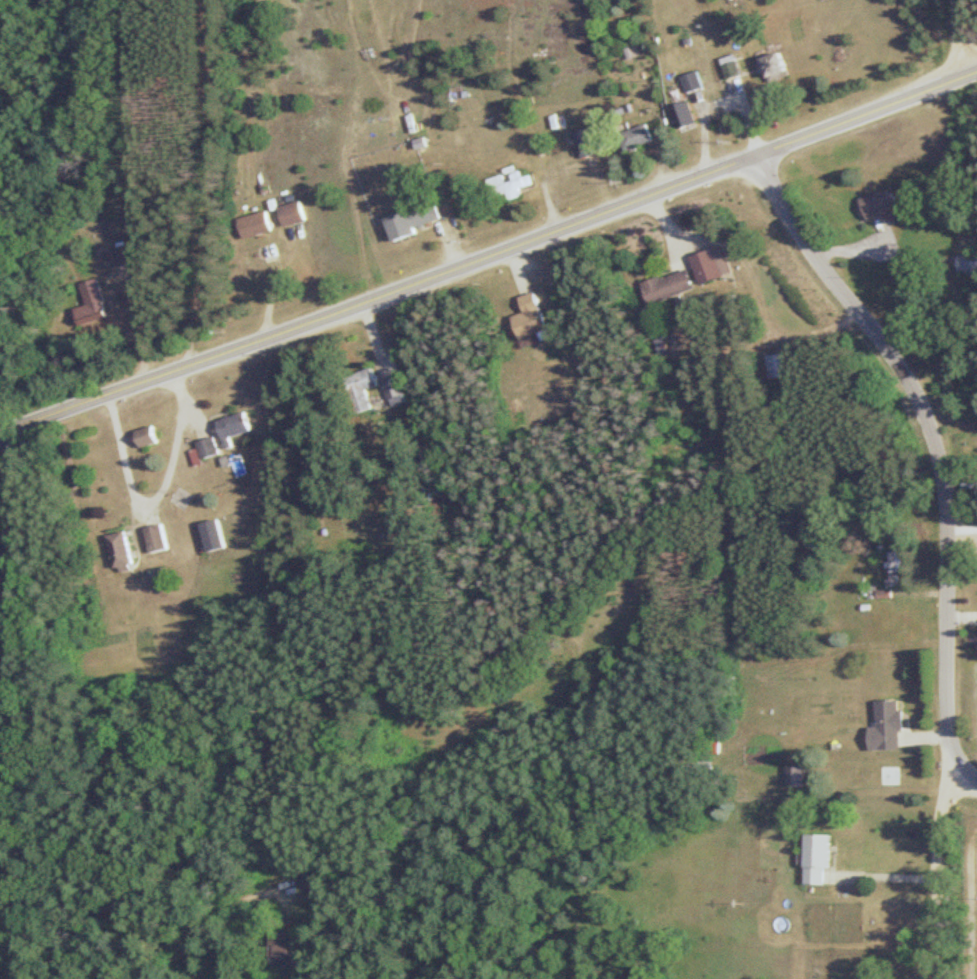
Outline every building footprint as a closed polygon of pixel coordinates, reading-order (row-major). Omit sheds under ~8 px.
[(763,88),(788,75),(776,53),(751,66),(763,88)] [(740,74),(732,56),(719,61),(726,80),(740,74)] [(684,96),(703,90),(696,72),(678,78),(684,96)] [(695,125),(686,103),(669,110),(678,132),(695,125)] [(653,144),(646,126),(617,136),(624,154),(653,144)] [(572,134),(581,160),(601,153),(591,127),(572,134)] [(507,203),(522,198),(519,191),(532,187),(526,169),(487,182),(493,199),(505,195),(507,203)] [(864,219),(897,209),(890,188),(857,198),(864,219)] [(305,222),(299,203),(277,210),(283,229),(305,222)] [(382,220),(389,241),(440,224),(432,203),(382,220)] [(270,233),(264,213),(236,220),(241,241),(270,233)] [(277,258),(274,246),(260,249),(263,261),(277,258)] [(729,275),(720,247),(690,256),(698,284),(729,275)] [(976,274),(976,255),(955,255),(955,274),(976,274)] [(641,284),(647,305),(693,292),(687,270),(641,284)] [(79,286),(85,308),(73,311),(78,329),(107,321),(96,281),(79,286)] [(517,340),(545,331),(533,293),(517,298),(522,314),(509,317),(517,340)] [(365,391),(378,387),(372,369),(342,378),(353,415),(371,410),(365,391)] [(388,407),(405,403),(399,378),(382,381),(388,407)] [(214,428),(225,444),(251,428),(240,411),(214,428)] [(156,443),(151,427),(132,433),(137,449),(156,443)] [(200,461),(216,455),(210,438),(194,444),(200,461)] [(222,548),(215,520),(197,525),(204,553),(222,548)] [(166,549),(159,525),(141,529),(147,554),(166,549)] [(104,537),(112,569),(130,564),(122,533),(104,537)] [(899,552),(885,552),(885,587),(899,587),(899,552)] [(865,751),(899,750),(898,700),(872,701),(873,727),(865,727),(865,751)] [(800,766),(783,766),(783,788),(800,788),(800,766)] [(827,836),(802,836),(802,885),(822,885),(822,870),(827,870),(827,836)] [(270,966),(297,963),(294,932),(267,935),(270,966)]
